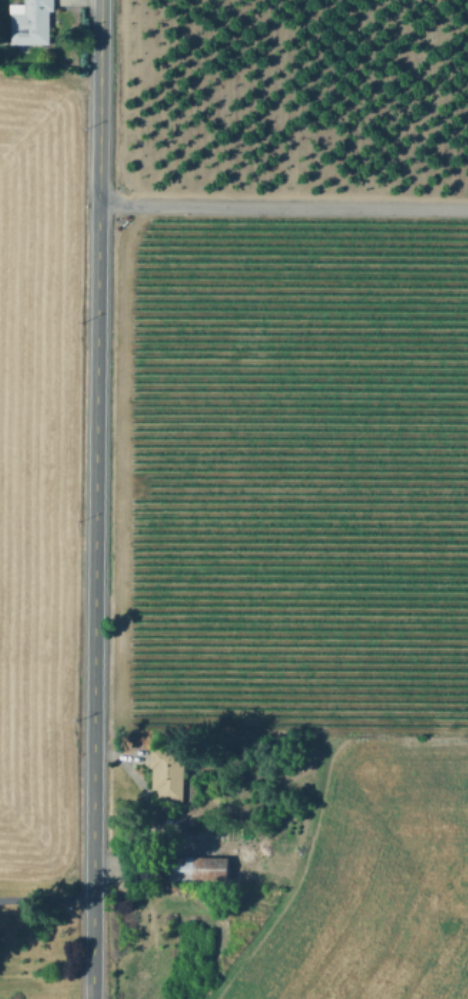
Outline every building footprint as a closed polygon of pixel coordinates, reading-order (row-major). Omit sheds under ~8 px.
[(26,13),(26,0),(55,0),(55,6),(55,11),(50,11),(50,43),(13,43),(13,13),(26,13)] [(189,751),(183,800),(159,797),(160,788),(151,787),(156,747),(189,751)] [(231,857),(231,880),(168,880),(168,857),(231,857)]
